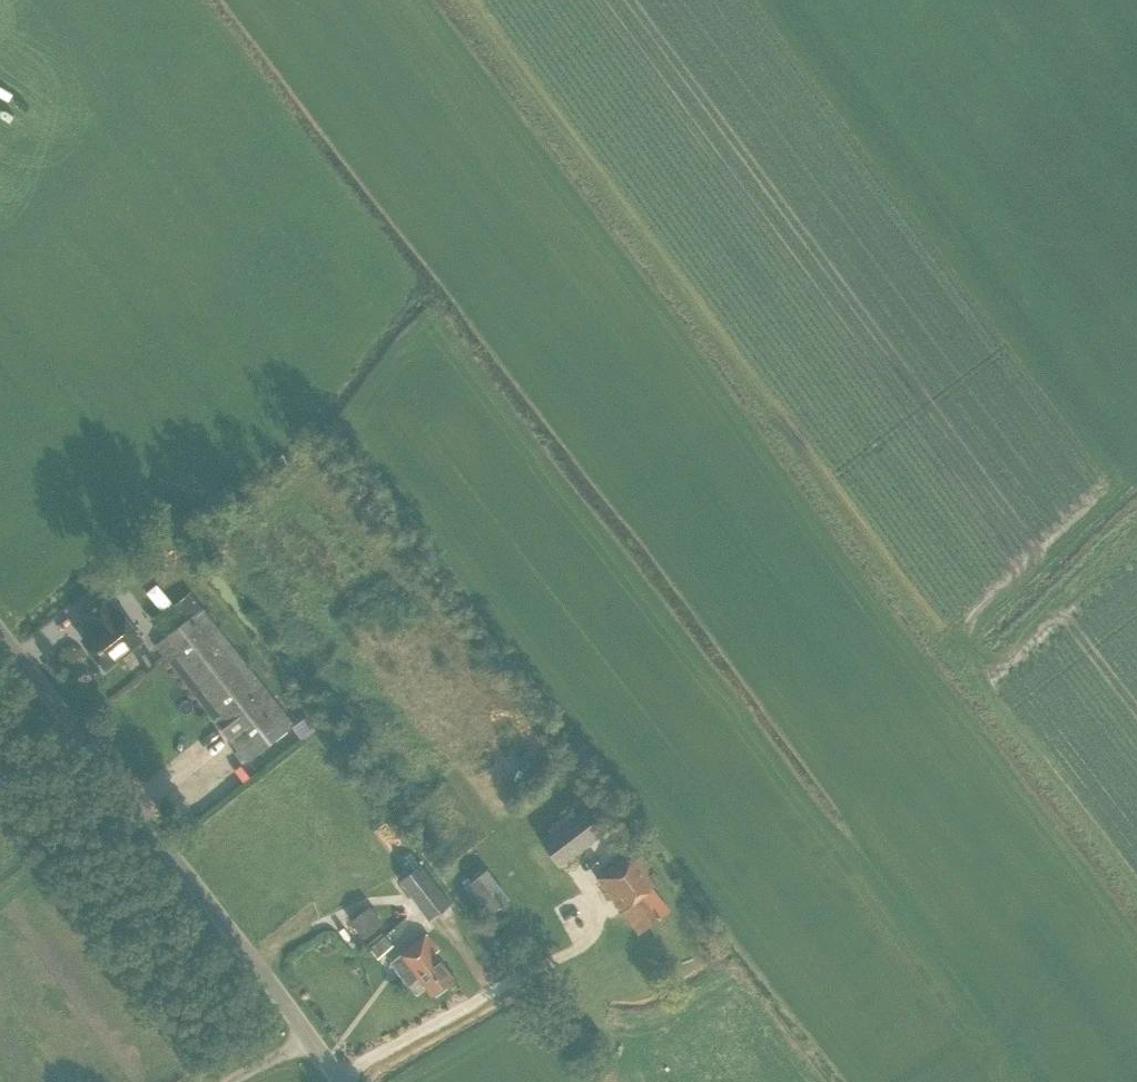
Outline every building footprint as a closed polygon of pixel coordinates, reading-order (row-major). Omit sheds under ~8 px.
[(90,627),(92,625),(97,631),(84,641),(105,668),(141,639),(121,612),(119,614),(104,594),(79,613),(90,627)] [(158,644),(248,761),(292,727),(202,610),(158,644)] [(317,707),(304,715),(313,730),(326,721),(317,707)] [(200,818),(181,795),(165,808),(184,832),(200,818)] [(559,866),(603,834),(584,809),(540,841),(559,866)] [(597,875),(621,909),(634,900),(651,924),(669,911),(653,887),(661,882),(637,848),(597,875)] [(450,906),(421,865),(406,875),(407,877),(400,882),(428,922),(450,906)] [(510,899),(487,869),(464,886),(486,917),(510,899)] [(383,922),(369,904),(349,920),(363,938),(383,922)] [(427,935),(391,963),(408,986),(419,978),(432,995),(454,978),(434,952),(438,949),(427,935)] [(370,950),(378,958),(393,944),(384,936),(370,950)]
